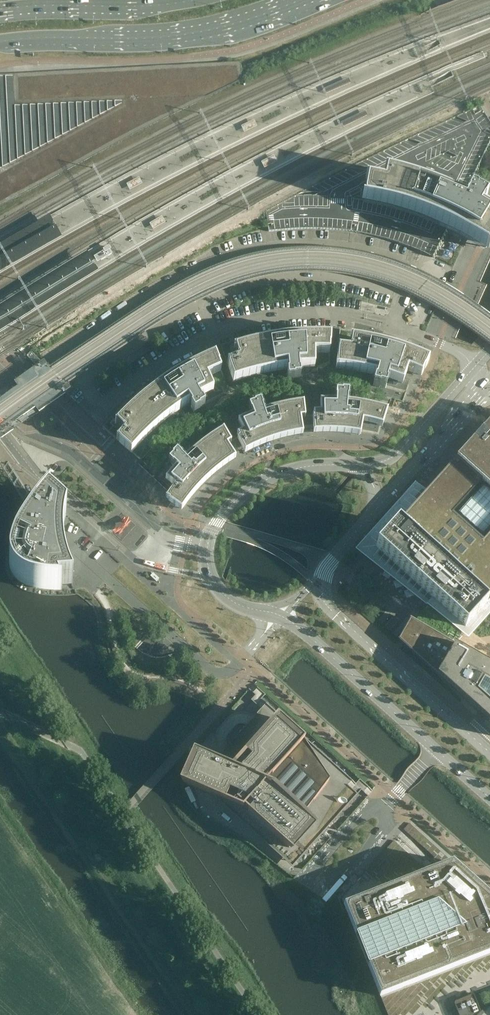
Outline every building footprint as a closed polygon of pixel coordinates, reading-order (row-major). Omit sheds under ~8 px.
[(24,192),(242,79),(241,65),(241,62),(0,75),(0,205),(24,192)] [(344,170),(318,183),(292,197),(266,211),(268,224),(268,230),(268,231),(275,231),(294,229),(307,228),(313,228),(323,228),(332,229),(342,230),(361,233),(371,235),(380,237),(389,240),(401,244),(410,246),(420,251),(422,252),(435,258),(449,228),(435,220),(421,215),(408,210),(394,206),(380,202),(364,199),(367,179),(384,182),(386,171),(403,175),(419,180),(433,186),(447,191),(465,199),(466,196),(465,196),(489,146),(489,122),(479,106),(466,112),(446,121),(419,133),(393,146),(367,159),(344,170)] [(433,186),(419,180),(403,175),(386,171),(384,182),(367,179),(364,199),(380,202),(394,206),(408,210),(421,215),(435,220),(449,228),(461,233),(473,241),(486,249),(489,243),(489,214),(487,212),(480,208),(482,205),(483,205),(486,200),(475,194),(476,193),(470,190),(466,196),(465,199),(447,191),(433,186)] [(51,216),(0,245),(0,274),(62,239),(56,227),(51,216)] [(330,336),(331,329),(326,329),(314,329),(302,329),(289,330),(279,331),(273,332),(262,334),(249,337),(237,340),(229,342),(220,345),(233,382),(251,376),(269,372),(287,369),(288,373),(287,373),(287,380),(294,379),(294,378),(300,378),(300,372),(299,372),(298,368),(305,368),(305,369),(306,371),(307,371),(309,371),(310,369),(309,367),(314,367),(314,353),(321,353),(329,353),(329,347),(330,347),(330,336)] [(420,357),(422,350),(419,349),(415,347),(409,345),(403,343),(397,341),(391,339),(384,338),(378,336),(371,335),(365,333),(358,332),(352,331),(346,331),(340,330),(338,352),(337,352),(337,360),(336,368),(350,370),(363,372),(376,376),(376,379),(375,379),(373,385),(379,387),(380,386),(385,388),(387,382),(386,382),(387,378),(394,381),(393,382),(393,384),(394,385),(396,385),(397,384),(397,382),(402,383),(404,378),(407,370),(413,373),(421,376),(424,370),(428,361),(420,357)] [(215,355),(212,349),(201,353),(194,356),(187,360),(180,364),(172,369),(162,374),(153,381),(146,386),(138,392),(129,400),(122,406),(115,413),(109,420),(103,427),(141,460),(154,446),(145,438),(152,431),(164,421),(176,412),(189,403),(191,406),(191,407),(194,413),(200,409),(199,408),(205,405),(202,400),(201,401),(199,397),(205,394),(206,396),(207,397),(209,397),(210,395),(210,393),(209,392),(213,390),(207,377),(221,371),(218,365),(219,365),(215,355)] [(336,401),(335,401),(329,401),(329,400),(328,400),(327,399),(326,400),(325,400),(324,401),(320,401),(320,412),(313,413),(314,417),(312,417),(313,433),(322,433),(329,433),(338,433),(345,433),(354,435),(360,436),(363,421),(377,425),(382,426),(387,412),(381,410),(365,407),(355,405),(347,404),(348,402),(347,402),(348,398),(349,391),(342,391),(342,392),(336,392),(335,397),(336,397),(336,401)] [(297,435),(303,434),(302,431),(300,418),(305,418),(303,402),(295,403),(294,403),(291,404),(289,404),(283,406),(282,406),(277,407),(274,408),(273,408),(268,410),(263,411),(262,407),(263,407),(261,401),(254,403),(254,404),(249,406),(251,412),(251,411),(253,415),(252,415),(246,417),(245,417),(244,417),(243,417),(243,418),(242,418),(242,419),(238,421),(239,423),(243,431),(237,435),(238,438),(237,438),(245,453),(250,450),(252,449),(254,448),(258,447),(263,445),(265,444),(269,443),(273,441),(277,440),(281,439),(284,438),(288,437),(293,436),(297,435)] [(456,458),(489,488),(489,420),(456,458)] [(211,440),(224,431),(223,429),(209,438),(196,448),(184,458),(186,460),(198,449),(211,440)] [(198,449),(186,460),(184,458),(184,459),(182,456),(177,451),(172,456),(173,456),(169,461),(173,465),(173,464),(176,467),(177,469),(173,474),(172,473),(171,472),(169,472),(168,473),(168,475),(169,476),(170,477),(167,480),(187,496),(198,484),(209,474),(221,464),(234,455),(227,445),(231,442),(224,431),(211,440),(198,449)] [(223,467),(236,458),(234,455),(221,464),(209,474),(198,484),(187,496),(167,480),(170,477),(169,476),(168,475),(165,479),(174,486),(165,498),(168,500),(168,501),(182,510),(191,498),(200,487),(211,476),(223,467)] [(456,458),(376,548),(465,628),(489,600),(489,488),(456,458)] [(15,553),(13,561),(13,566),(15,571),(18,576),(22,579),(28,583),(35,585),(43,586),(50,587),(59,586),(64,586),(72,585),(68,576),(64,562),(62,550),(64,549),(65,547),(65,545),(64,544),(62,543),(62,533),(64,524),(66,514),(63,512),(63,511),(50,500),(43,509),(36,518),(28,528),(22,538),(18,545),(15,553)] [(399,639),(400,640),(404,644),(433,670),(432,671),(433,672),(434,671),(443,679),(442,680),(443,681),(444,680),(452,687),(451,688),(453,689),(453,688),(462,696),(461,697),(462,698),(463,697),(489,721),(489,600),(465,628),(451,643),(411,620),(410,620),(399,639)] [(213,796),(292,867),(361,790),(368,797),(373,791),(360,779),(355,784),(261,700),(265,695),(253,684),(249,689),(255,695),(251,700),(261,709),(215,760),(198,752),(193,750),(179,782),(184,784),(213,796)] [(342,898),(388,1014),(417,1014),(423,1013),(424,1014),(489,1014),(489,895),(452,862),(409,823),(403,829),(435,857),(419,863),(394,840),(342,898)]
